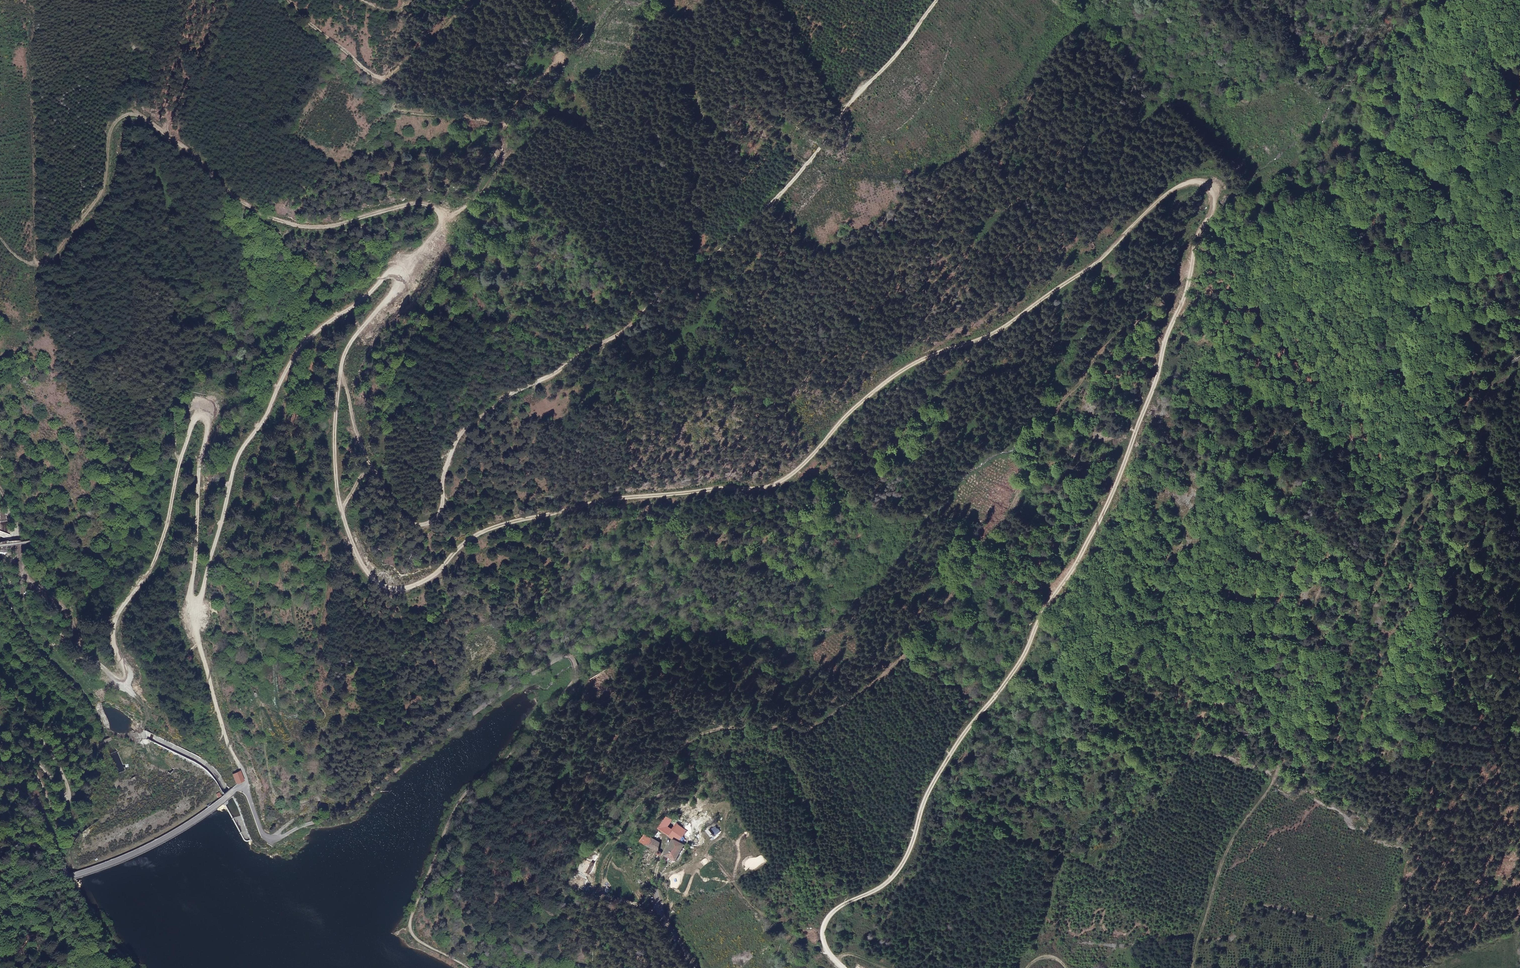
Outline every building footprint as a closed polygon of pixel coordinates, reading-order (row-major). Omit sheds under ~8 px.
[(236,771),(231,773),(234,784),(239,783),(236,771)] [(663,825),(680,836),(684,839),(690,829),(670,814),(663,825)] [(657,835),(652,844),(661,851),(667,842),(657,835)] [(677,861),(689,843),(684,839),(680,836),(667,855),(674,859),(677,861)] [(664,859),(671,863),(674,859),(667,855),(664,859)]
